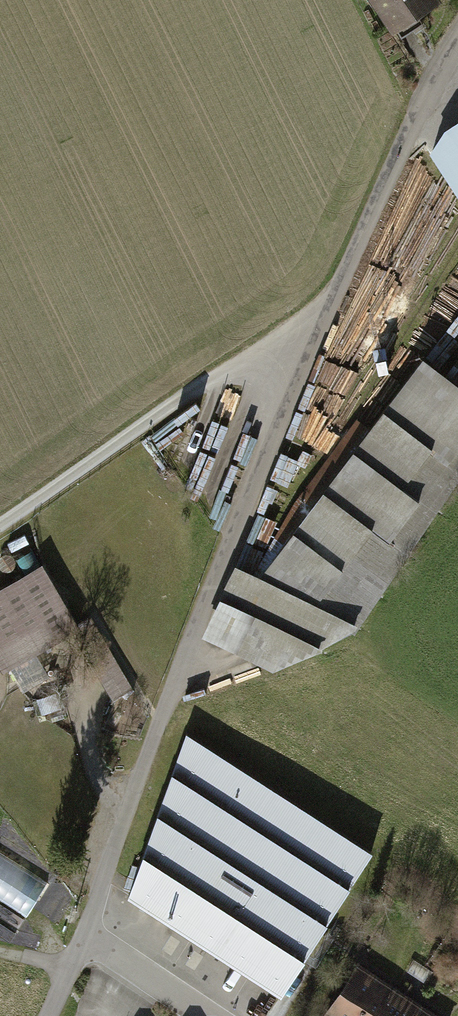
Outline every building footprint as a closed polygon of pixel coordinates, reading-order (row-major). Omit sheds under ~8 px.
[(392,32),(439,2),(437,0),(371,0),(392,32)] [(445,325),(432,342),(444,350),(456,333),(445,325)] [(256,577),(223,649),(269,671),(355,626),(457,478),(457,388),(420,359),(367,429),(353,419),(275,522),(290,533),(256,577)] [(0,585),(0,669),(0,670),(71,627),(33,564),(0,585)] [(367,853),(182,735),(125,897),(277,996),(367,853)] [(0,854),(0,900),(26,916),(47,883),(0,854)] [(356,958),(322,1012),(328,1015),(448,1015),(356,958)]
